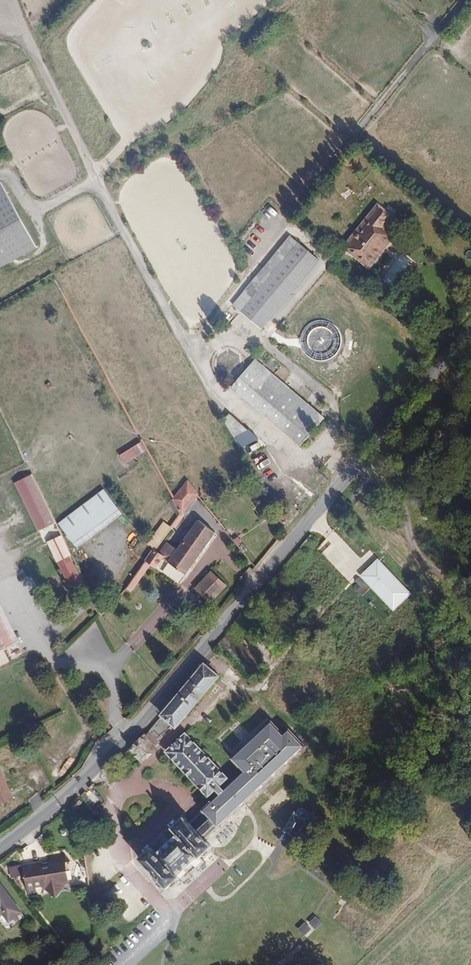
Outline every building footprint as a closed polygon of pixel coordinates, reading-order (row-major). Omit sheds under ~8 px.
[(38,246),(7,191),(0,178),(0,179),(0,267),(38,246)] [(394,224),(381,212),(371,224),(374,225),(364,237),(362,235),(348,251),(370,269),(386,249),(389,251),(398,242),(387,233),(394,224)] [(294,240),(235,308),(263,333),(322,265),(294,240)] [(404,257),(384,280),(397,290),(416,267),(404,257)] [(232,390),(300,450),(327,422),(256,361),(232,390)] [(224,422),(234,440),(249,432),(231,415),(224,422)] [(249,432),(234,440),(240,450),(259,441),(249,432)] [(123,463),(137,455),(145,450),(140,443),(119,455),(123,463)] [(47,526),(54,523),(48,510),(32,476),(24,480),(47,526)] [(40,529),(47,526),(24,480),(17,484),(40,529)] [(190,482),(173,499),(181,518),(202,494),(190,482)] [(104,490),(58,525),(73,545),(119,511),(104,490)] [(192,519),(167,546),(177,555),(202,528),(192,519)] [(164,522),(149,544),(157,549),(172,528),(164,522)] [(153,554),(124,586),(130,591),(152,565),(156,569),(164,561),(184,579),(219,539),(203,526),(202,528),(177,555),(167,546),(158,557),(153,554)] [(71,556),(58,562),(67,581),(79,576),(71,556)] [(152,565),(130,591),(134,595),(156,569),(152,565)] [(210,573),(194,590),(208,604),(224,586),(210,573)] [(14,644),(10,636),(0,615),(0,651),(14,644)] [(205,661),(160,714),(162,715),(174,724),(177,725),(220,674),(212,667),(205,661)] [(174,724),(162,715),(148,733),(156,743),(174,724)] [(220,793),(204,808),(219,824),(304,744),(289,728),(285,732),(273,719),(233,757),(245,770),(225,789),(220,793)] [(249,734),(239,724),(237,726),(234,729),(238,733),(244,739),(249,734)] [(208,796),(216,788),(221,784),(228,777),(186,731),(165,750),(202,790),(208,796)] [(147,732),(126,751),(132,757),(134,754),(139,761),(158,744),(156,743),(148,733),(147,732)] [(0,770),(0,808),(17,800),(9,781),(7,782),(1,769),(0,770)] [(221,784),(216,788),(220,793),(225,789),(221,784)] [(83,806),(78,799),(66,809),(71,815),(83,806)] [(297,810),(295,809),(285,830),(290,833),(299,837),(308,818),(305,815),(308,812),(306,809),(303,806),(299,808),(297,810)] [(219,824),(204,808),(198,814),(189,822),(204,838),(219,824)] [(195,828),(189,822),(183,815),(167,829),(173,835),(151,854),(147,849),(132,862),(161,893),(165,890),(168,893),(182,881),(179,877),(195,862),(198,865),(211,854),(208,850),(212,847),(208,844),(204,838),(195,828)] [(89,819),(83,825),(86,829),(92,822),(89,819)] [(229,823),(220,833),(226,839),(235,829),(229,823)] [(224,840),(219,835),(214,840),(219,845),(224,840)] [(38,865),(25,867),(29,897),(37,897),(36,886),(47,885),(47,889),(57,897),(65,886),(64,882),(67,882),(64,855),(49,856),(50,864),(38,865)] [(11,876),(25,875),(23,864),(9,865),(11,876)] [(0,884),(0,913),(4,910),(11,919),(22,910),(1,884),(0,884)] [(313,920),(310,923),(318,929),(324,921),(316,915),(313,920)] [(311,927),(304,922),(298,929),(305,934),(311,927)]
